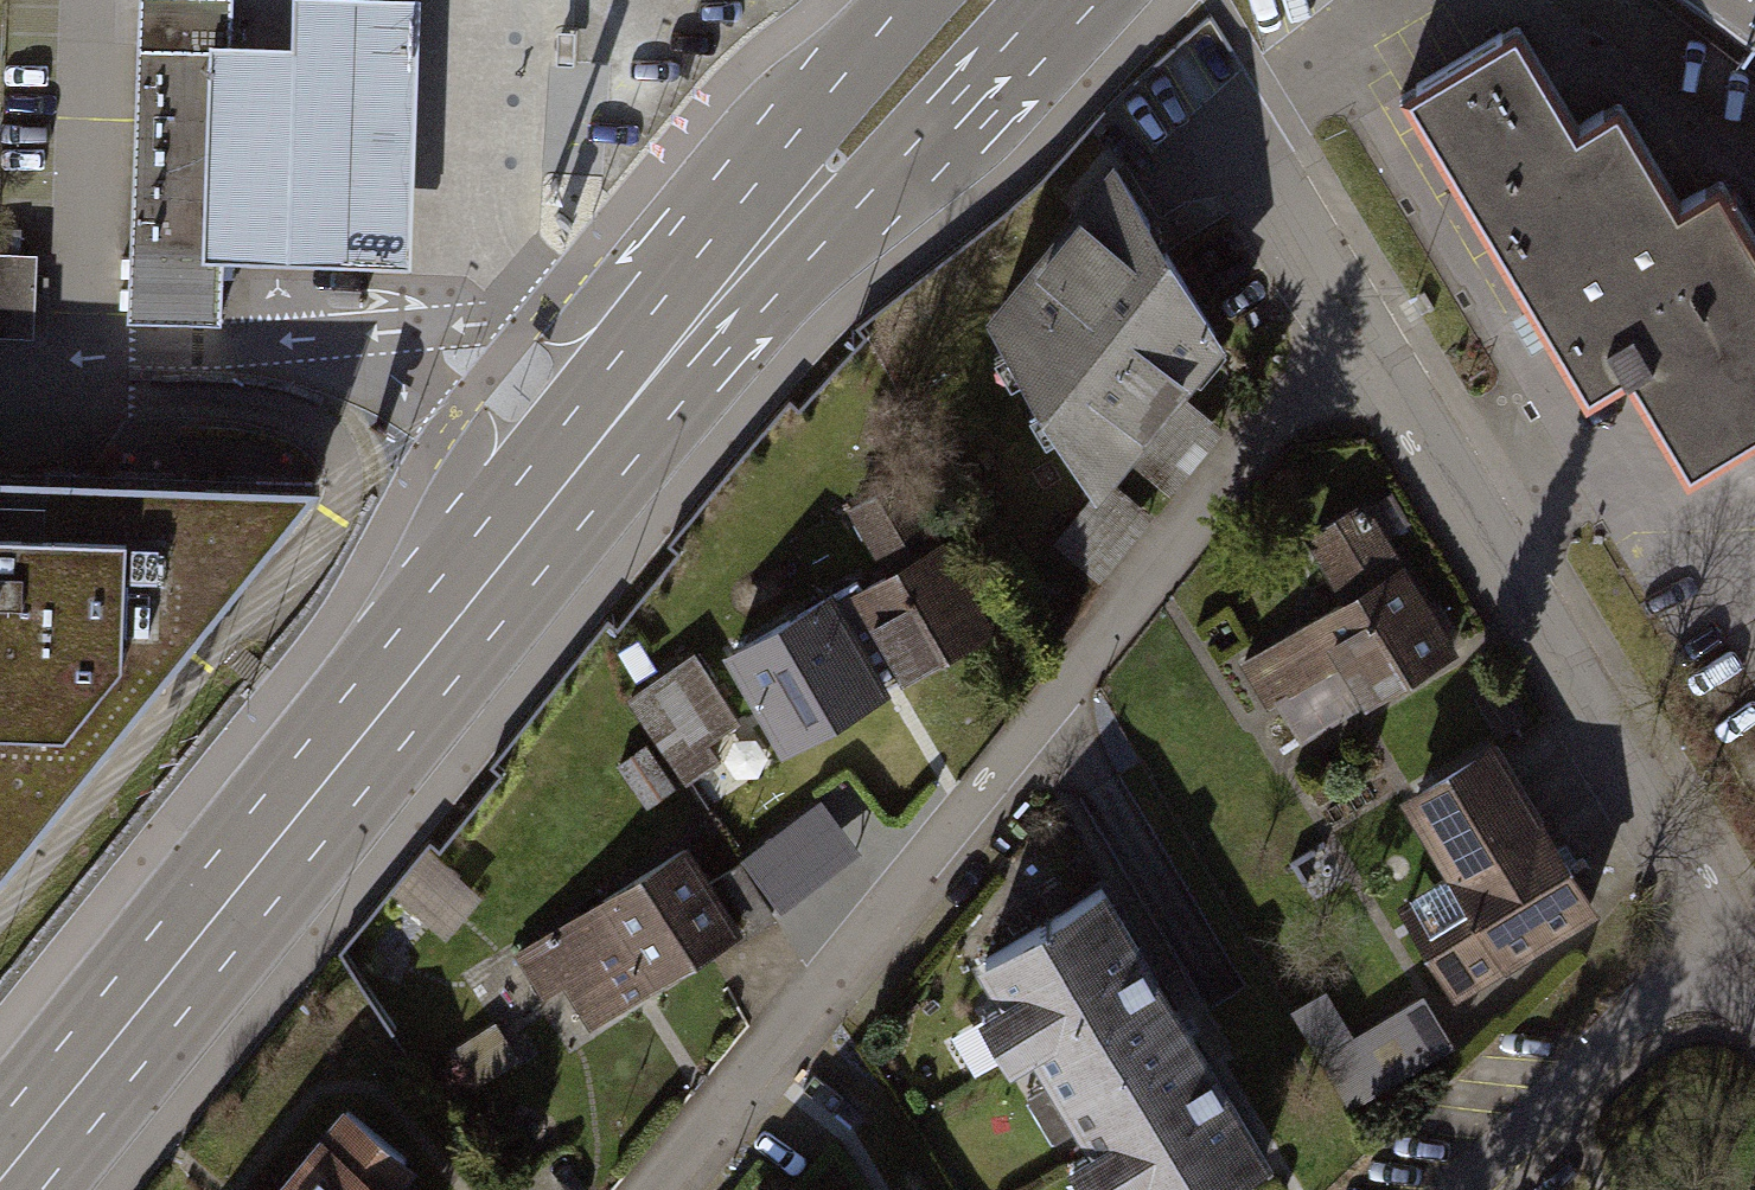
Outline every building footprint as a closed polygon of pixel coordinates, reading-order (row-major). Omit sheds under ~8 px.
[(130,315),(218,318),(230,0),(142,0),(130,315)] [(211,47),(204,260),(408,266),(417,0),(296,0),(294,49),(211,47)] [(1406,92),(1587,393),(1625,371),(1688,476),(1754,435),(1754,253),(1716,189),(1677,212),(1615,110),(1572,136),(1508,31),(1406,92)] [(971,327),(1081,502),(1212,343),(1102,168),(971,327)] [(43,328),(44,240),(0,240),(0,328),(43,328)] [(1175,482),(1221,426),(1181,393),(1135,449),(1175,482)] [(0,474),(0,863),(330,491),(0,474)] [(1103,575),(1154,512),(1110,476),(1058,538),(1103,575)] [(858,583),(829,599),(855,645),(881,631),(906,674),(989,627),(905,479),(857,506),(895,573),(862,591),(858,583)] [(1291,750),(1457,640),(1357,489),(1295,530),(1342,600),(1237,669),(1291,750)] [(855,645),(829,599),(736,652),(788,744),(882,691),(855,645)] [(611,762),(637,807),(714,763),(701,742),(736,722),(696,651),(623,693),(650,740),(611,762)] [(1594,911),(1489,732),(1390,789),(1439,871),(1394,897),(1451,994),(1594,911)] [(818,796),(739,855),(779,907),(858,848),(818,796)] [(682,844),(506,953),(539,1006),(559,993),(579,1025),(735,928),(682,844)] [(1095,889),(962,969),(1096,1189),(1207,1189),(1258,1159),(1095,889)] [(440,1104),(513,1058),(432,933),(360,979),(440,1104)] [(1353,1084),(1439,1037),(1418,998),(1331,1045),(1353,1084)] [(274,1189),(399,1189),(394,1186),(423,1152),(354,1095),(274,1189)]
